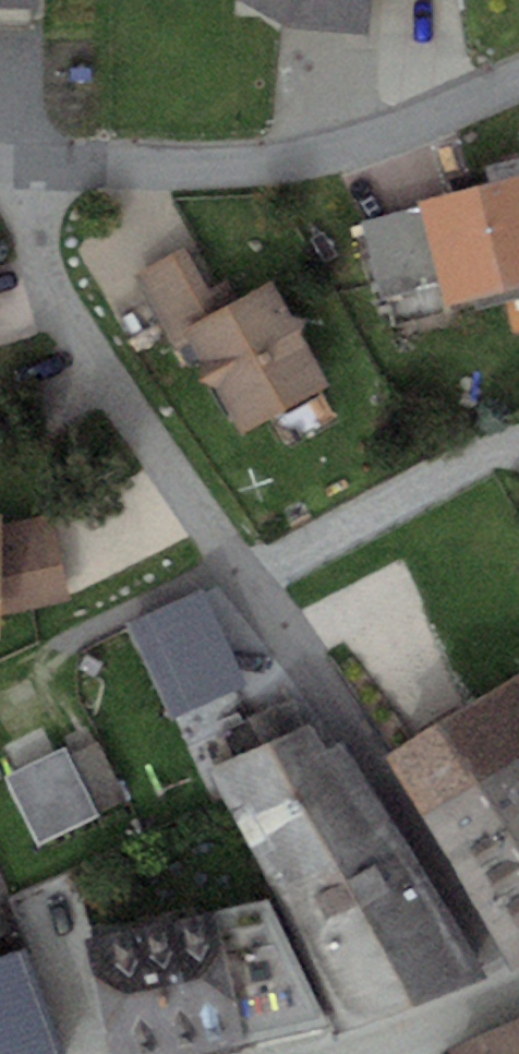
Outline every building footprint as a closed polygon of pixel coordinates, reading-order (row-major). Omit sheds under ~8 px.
[(285,24),(369,32),(372,0),(244,0),(285,24)] [(418,206),(438,280),(444,303),(518,284),(518,173),(417,200),(418,206)] [(381,295),(438,280),(418,206),(362,221),(381,295)] [(331,384),(271,278),(220,307),(186,246),(134,275),(177,350),(190,343),(241,434),(331,384)] [(0,511),(0,614),(71,598),(51,513),(2,523),(2,511),(0,511)] [(203,588),(128,622),(172,719),(247,685),(203,588)] [(518,796),(518,676),(386,752),(437,843),(518,796)] [(208,768),(269,887),(397,830),(344,742),(326,747),(311,720),(208,768)] [(67,746),(6,776),(39,844),(129,800),(101,741),(71,755),(67,746)] [(510,967),(518,962),(518,796),(437,843),(510,967)] [(488,976),(397,830),(269,887),(341,1031),(488,976)] [(111,1053),(209,1053),(328,1030),(264,896),(88,938),(111,1053)] [(24,948),(0,956),(0,1053),(64,1053),(24,948)]
